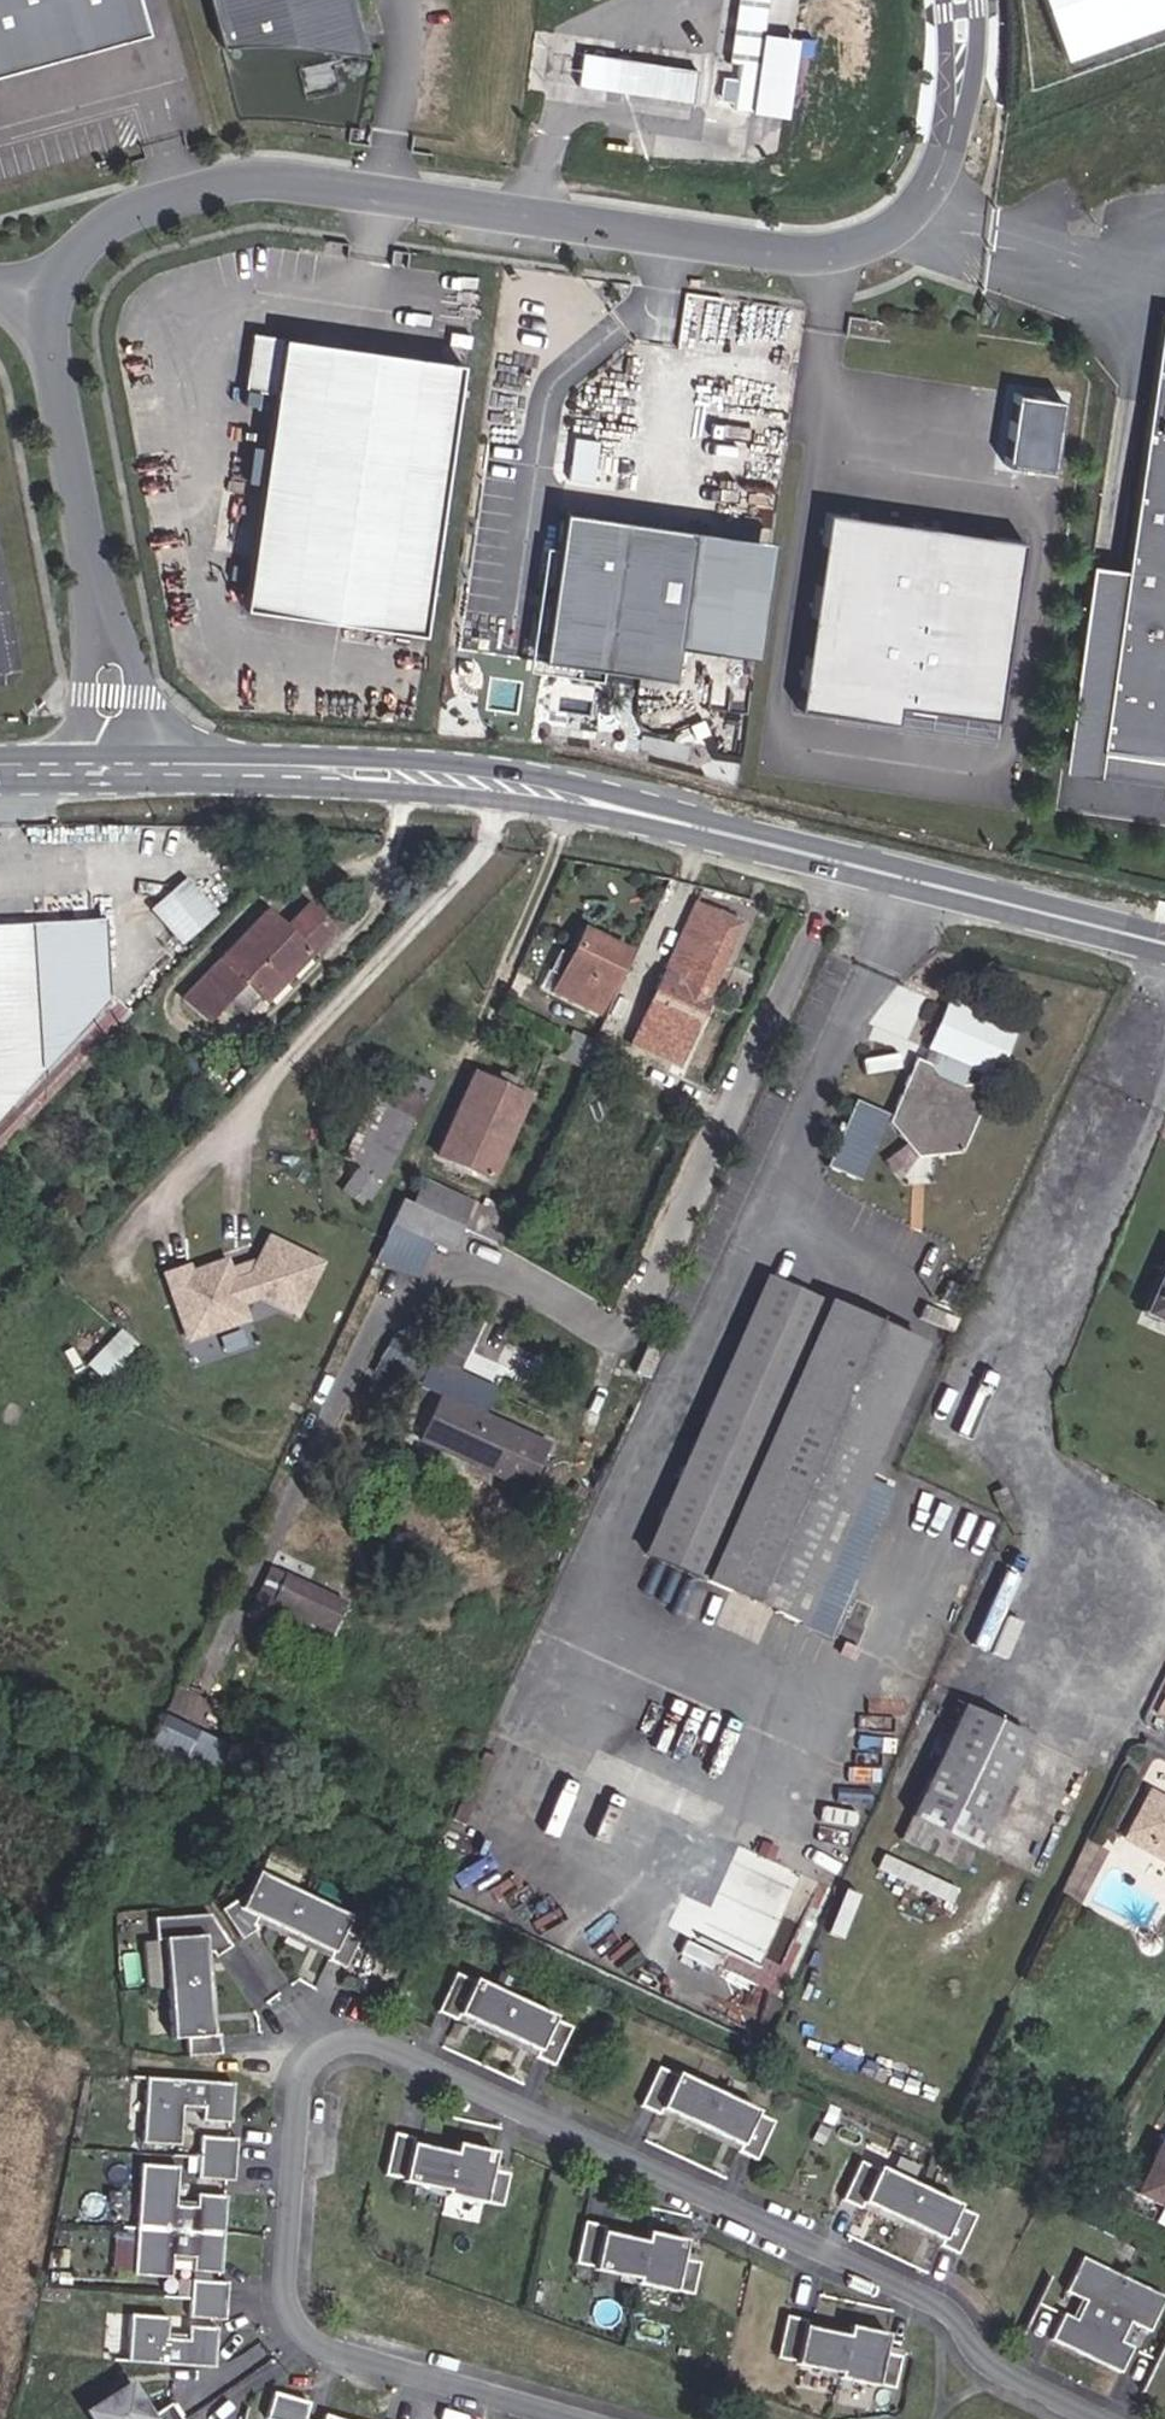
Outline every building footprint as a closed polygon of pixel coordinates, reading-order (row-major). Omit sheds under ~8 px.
[(148,31),(140,0),(0,0),(0,71),(148,31)] [(356,0),(206,0),(219,47),(254,37),(255,42),(290,32),(293,43),(328,34),(332,48),(367,38),(356,0)] [(740,0),(710,0),(710,46),(721,46),(740,46),(740,0)] [(371,55),(367,38),(332,48),(371,55)] [(740,58),(740,46),(721,46),(721,58),(740,58)] [(680,58),(619,59),(619,93),(680,92),(680,58)] [(593,59),(564,60),(565,93),(594,93),(593,59)] [(619,59),(593,59),(594,93),(619,93),(619,59)] [(419,631),(459,361),(251,330),(243,385),(273,390),(272,391),(263,451),(241,604),(419,631)] [(725,443),(734,383),(687,376),(677,436),(725,443)] [(263,451),(272,391),(235,386),(226,445),(263,451)] [(1016,389),(1011,462),(1059,466),(1065,393),(1016,389)] [(617,498),(632,397),(578,390),(563,490),(617,498)] [(1147,435),(1164,437),(1164,413),(1150,411),(1147,435)] [(1147,435),(1127,588),(1092,584),(1077,685),(1111,690),(1104,727),(1164,735),(1164,437),(1147,435)] [(691,537),(692,529),(561,509),(539,658),(670,678),(678,621),(691,537)] [(897,706),(996,720),(1022,540),(825,511),(796,709),(894,723),(897,706)] [(702,624),(715,541),(691,537),(678,621),(702,624)] [(1077,685),(1065,766),(1164,781),(1164,735),(1104,727),(1111,690),(1077,685)] [(180,947),(215,916),(185,881),(150,912),(180,947)] [(739,924),(694,906),(633,1040),(678,1061),(708,995),(706,995),(739,924)] [(245,983),(261,999),(265,1004),(333,933),(306,907),(285,930),(267,912),(181,1001),(205,1023),(227,1001),(245,983)] [(0,926),(0,1150),(130,1015),(111,996),(107,919),(0,926)] [(582,931),(570,957),(560,978),(551,995),(598,1016),(628,951),(582,931)] [(560,978),(570,957),(560,951),(550,973),(560,978)] [(244,1017),(261,999),(245,983),(227,1001),(244,1017)] [(949,1000),(925,1048),(970,1070),(972,1066),(996,1077),(1017,1033),(949,1000)] [(970,1084),(967,1085),(958,1087),(936,1077),(930,1066),(915,1059),(888,1123),(917,1158),(961,1154),(987,1091),(970,1084)] [(379,1184),(429,1083),(396,1067),(346,1167),(379,1184)] [(527,1098),(473,1073),(436,1159),(490,1184),(527,1098)] [(867,1178),(886,1108),(852,1098),(832,1169),(867,1178)] [(474,1204),(423,1181),(412,1206),(462,1228),(474,1204)] [(412,1206),(403,1202),(392,1224),(452,1252),(462,1228),(412,1206)] [(297,1318),(320,1266),(268,1243),(250,1285),(233,1291),(225,1269),(189,1283),(186,1275),(165,1283),(189,1347),(246,1325),(239,1306),(256,1300),(297,1318)] [(1147,1314),(1164,1322),(1164,1274),(1147,1314)] [(828,1302),(767,1275),(642,1559),(703,1585),(828,1302)] [(886,1492),(862,1482),(922,1344),(828,1302),(703,1585),(799,1625),(823,1636),(886,1492)] [(104,1376),(140,1345),(125,1328),(89,1359),(104,1376)] [(548,1445),(441,1396),(419,1441),(528,1492),(548,1445)] [(272,1603),(285,1575),(270,1568),(249,1613),(324,1649),(332,1632),(272,1603)] [(285,1575),(272,1603),(332,1632),(345,1604),(285,1575)] [(1161,1705),(1156,1716),(1164,1720),(1164,1707),(1161,1705)] [(963,1707),(899,1839),(966,1871),(1029,1739),(963,1707)] [(153,1742),(211,1767),(223,1738),(166,1713),(153,1742)] [(1160,1771),(1139,1811),(1164,1825),(1164,1774),(1160,1771)] [(1088,1844),(1103,1850),(1115,1823),(1101,1816),(1088,1844)] [(1103,1850),(1088,1844),(1077,1866),(1093,1873),(1103,1850)] [(352,1916),(260,1872),(249,1895),(247,1892),(225,1908),(245,1937),(261,1927),(258,1922),(267,1916),(334,1949),(331,1956),(348,1965),(361,1938),(345,1930),(352,1916)] [(214,1908),(160,1911),(162,1933),(170,1932),(178,2032),(192,2031),(194,2050),(227,2048),(225,2028),(217,2029),(211,1946),(217,1946),(218,1948),(234,1937),(214,1908)] [(476,1976),(459,1968),(441,2007),(459,2015),(462,2010),(541,2047),(539,2053),(557,2062),(576,2023),(558,2015),(559,2012),(477,1974),(476,1976)] [(679,2071),(661,2062),(643,2101),(661,2110),(664,2104),(744,2141),(741,2147),(760,2156),(778,2117),(760,2109),(761,2107),(679,2068),(679,2071)] [(204,2148),(234,2149),(236,2111),(146,2106),(143,2171),(182,2173),(184,2134),(205,2135),(204,2148)] [(418,2132),(398,2127),(389,2168),(407,2172),(406,2175),(449,2185),(448,2189),(486,2198),(486,2196),(504,2201),(511,2169),(494,2165),(498,2147),(460,2138),(458,2148),(416,2138),(418,2132)] [(1148,2177),(1164,2187),(1164,2146),(1148,2177)] [(881,2164),(863,2156),(845,2195),(864,2204),(866,2198),(946,2235),(943,2241),(962,2249),(980,2211),(963,2203),(963,2201),(882,2162),(881,2164)] [(202,2180),(238,2183),(239,2164),(203,2162),(202,2180)] [(237,2201),(238,2183),(202,2180),(201,2198),(237,2201)] [(228,2253),(230,2214),(200,2212),(199,2226),(178,2224),(181,2185),(142,2182),(137,2247),(228,2253)] [(608,2221),(588,2216),(579,2257),(598,2262),(596,2264),(640,2275),(639,2279),(676,2287),(676,2286),(694,2290),(702,2257),(684,2253),(688,2236),(650,2227),(648,2237),(607,2227),(608,2221)] [(133,2269),(135,2232),(115,2231),(113,2268),(133,2269)] [(1093,2239),(1077,2273),(1096,2283),(1087,2302),(1075,2296),(1063,2322),(1131,2355),(1143,2329),(1131,2323),(1140,2304),(1160,2314),(1164,2304),(1164,2274),(1093,2239)] [(174,2295),(175,2274),(196,2276),(195,2289),(225,2291),(228,2253),(137,2247),(134,2293),(174,2295)] [(194,2313),(230,2315),(231,2297),(195,2295),(194,2313)] [(810,2315),(790,2311),(781,2351),(799,2356),(798,2359),(841,2369),(840,2373),(878,2382),(878,2380),(896,2385),(903,2352),(886,2348),(890,2331),(852,2322),(850,2332),(809,2322),(810,2315)] [(229,2333),(230,2315),(194,2313),(193,2331),(229,2333)] [(220,2377),(222,2338),(192,2336),(191,2350),(170,2349),(172,2328),(132,2325),(129,2371),(220,2377)] [(136,2397),(102,2418),(150,2418),(136,2397)] [(322,2412),(290,2402),(285,2418),(320,2418),(322,2412)]
